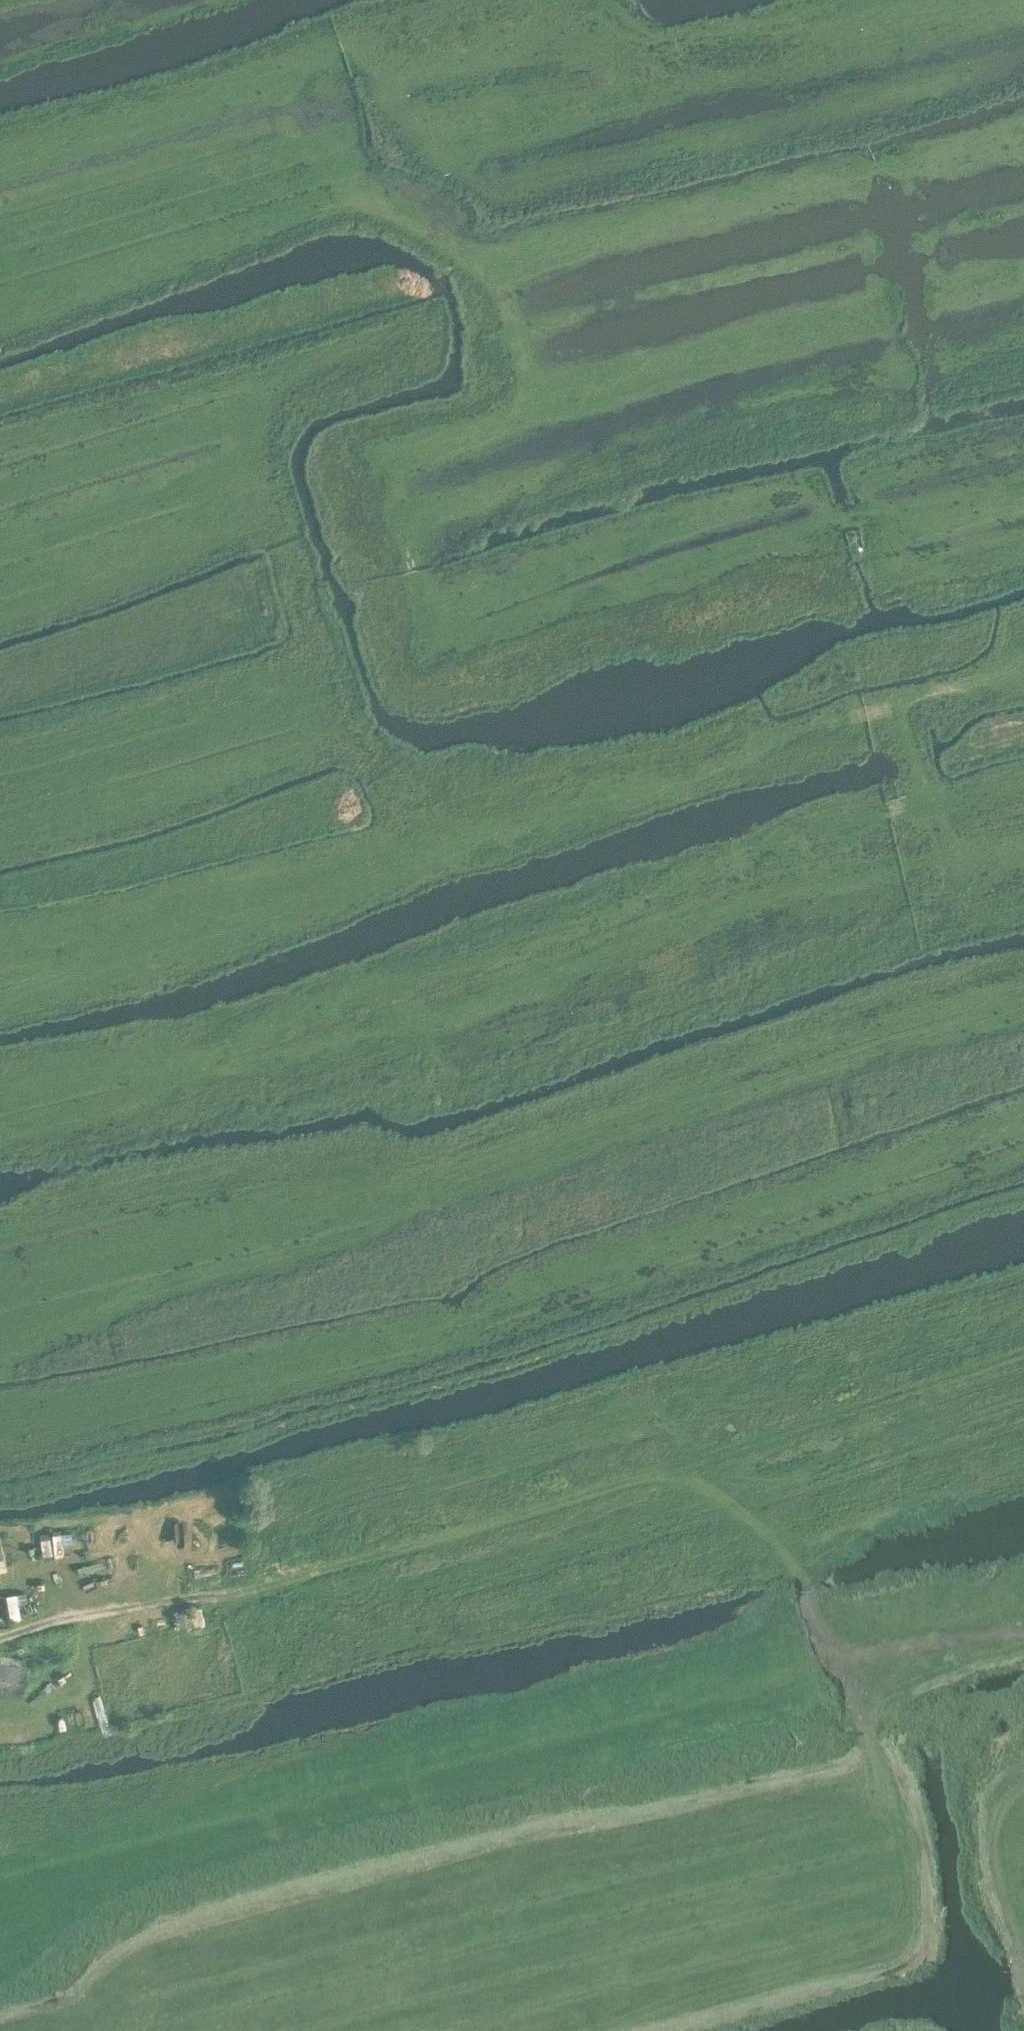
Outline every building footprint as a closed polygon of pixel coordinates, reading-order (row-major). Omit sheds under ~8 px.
[(179,1611),(182,1626),(193,1624),(189,1608),(179,1611)]
